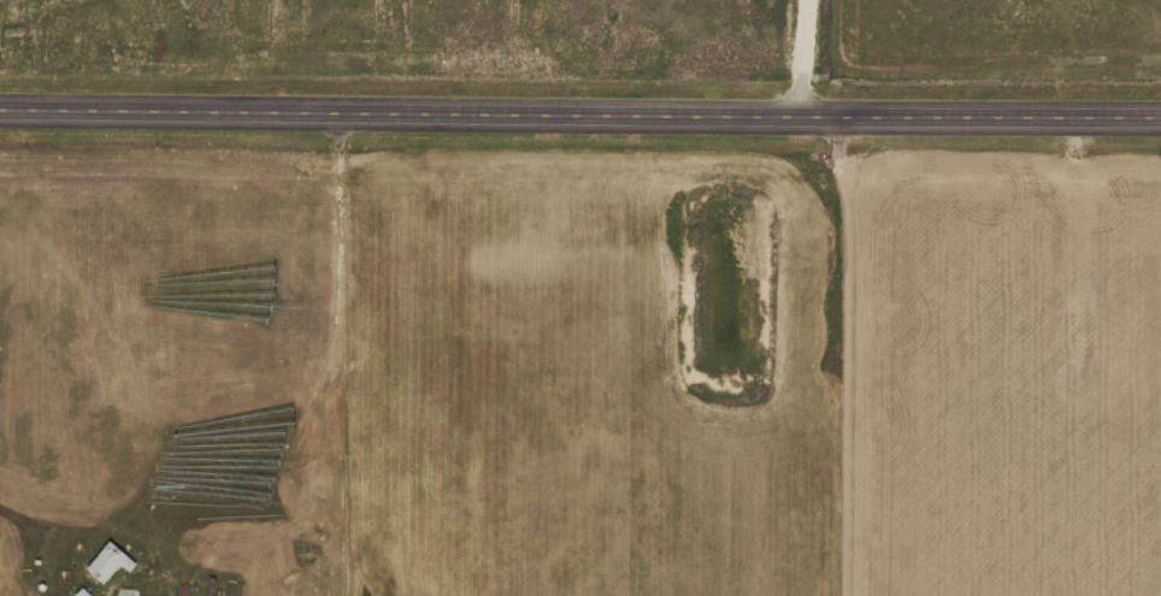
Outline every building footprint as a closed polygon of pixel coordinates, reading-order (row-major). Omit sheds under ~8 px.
[(90,571),(106,584),(122,563),(132,571),(139,563),(113,542),(90,571)]
